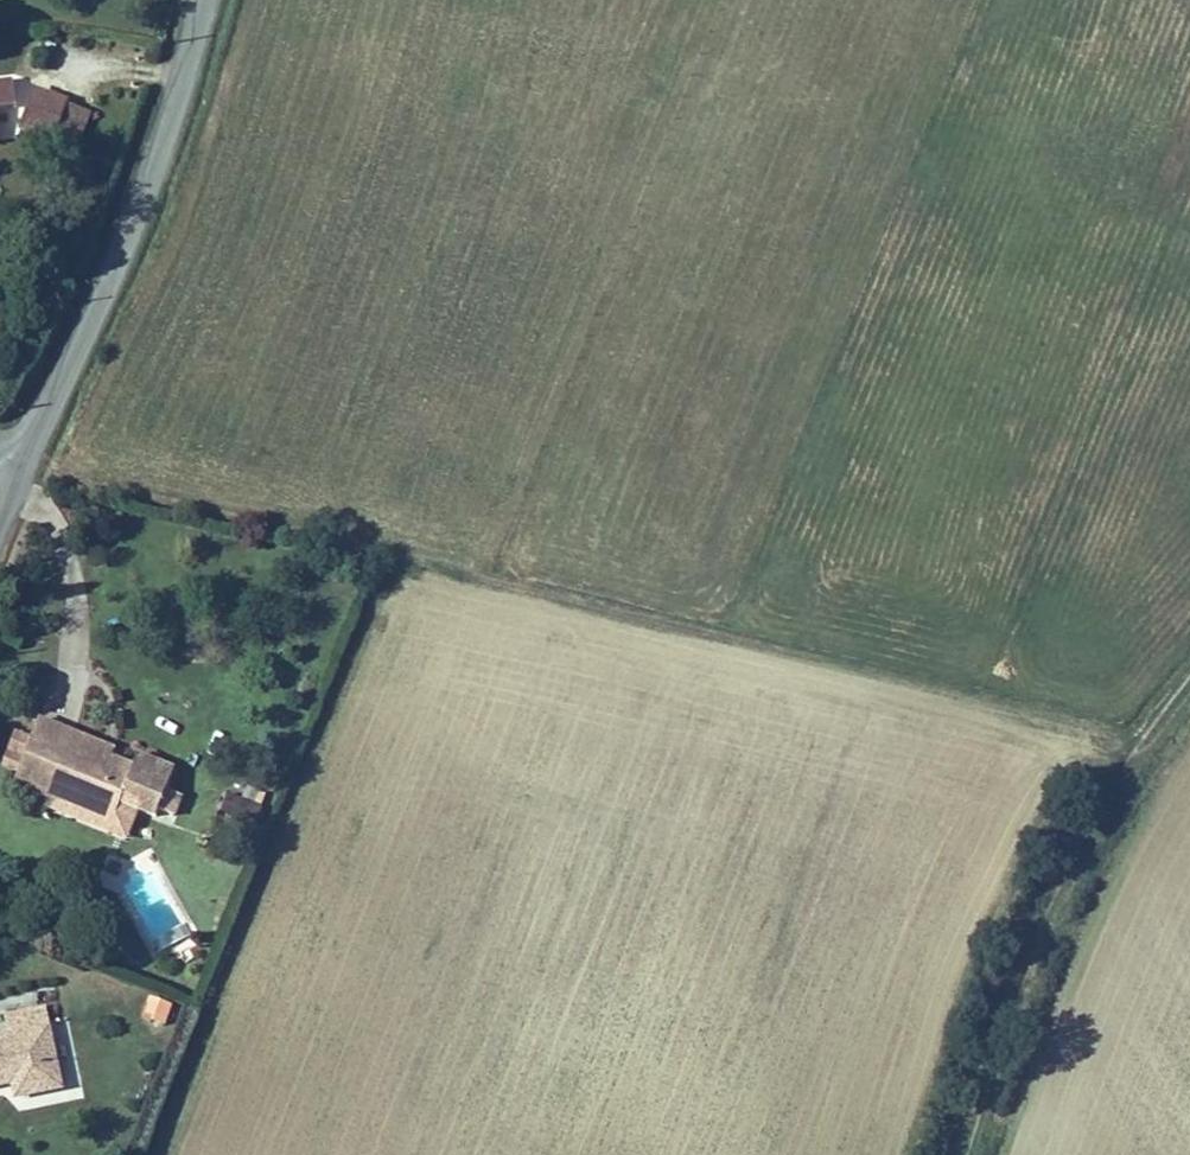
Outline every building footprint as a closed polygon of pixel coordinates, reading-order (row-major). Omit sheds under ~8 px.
[(18,105),(14,78),(0,80),(0,108),(18,105)] [(69,99),(35,87),(19,131),(53,143),(54,140),(68,102),(69,99)] [(94,112),(68,102),(54,140),(80,150),(94,112)] [(39,723),(32,743),(65,755),(70,742),(102,754),(104,747),(39,723)] [(16,786),(48,797),(50,790),(77,800),(74,806),(111,819),(118,800),(138,807),(155,813),(160,800),(170,804),(177,786),(166,781),(169,773),(156,768),(159,761),(134,752),(130,764),(102,754),(70,742),(65,755),(32,743),(16,786)] [(171,766),(159,761),(156,768),(169,773),(171,766)] [(48,797),(43,811),(126,841),(138,807),(118,800),(111,819),(74,806),(77,800),(50,790),(48,797)] [(253,826),(259,802),(227,793),(220,817),(253,826)] [(165,1026),(173,1007),(148,997),(141,1016),(165,1026)] [(46,1006),(5,1016),(9,1035),(0,1037),(0,1078),(10,1075),(12,1085),(17,1103),(65,1092),(59,1065),(76,1060),(70,1035),(54,1039),(46,1006)] [(12,1085),(10,1075),(0,1078),(0,1088),(12,1085)]
